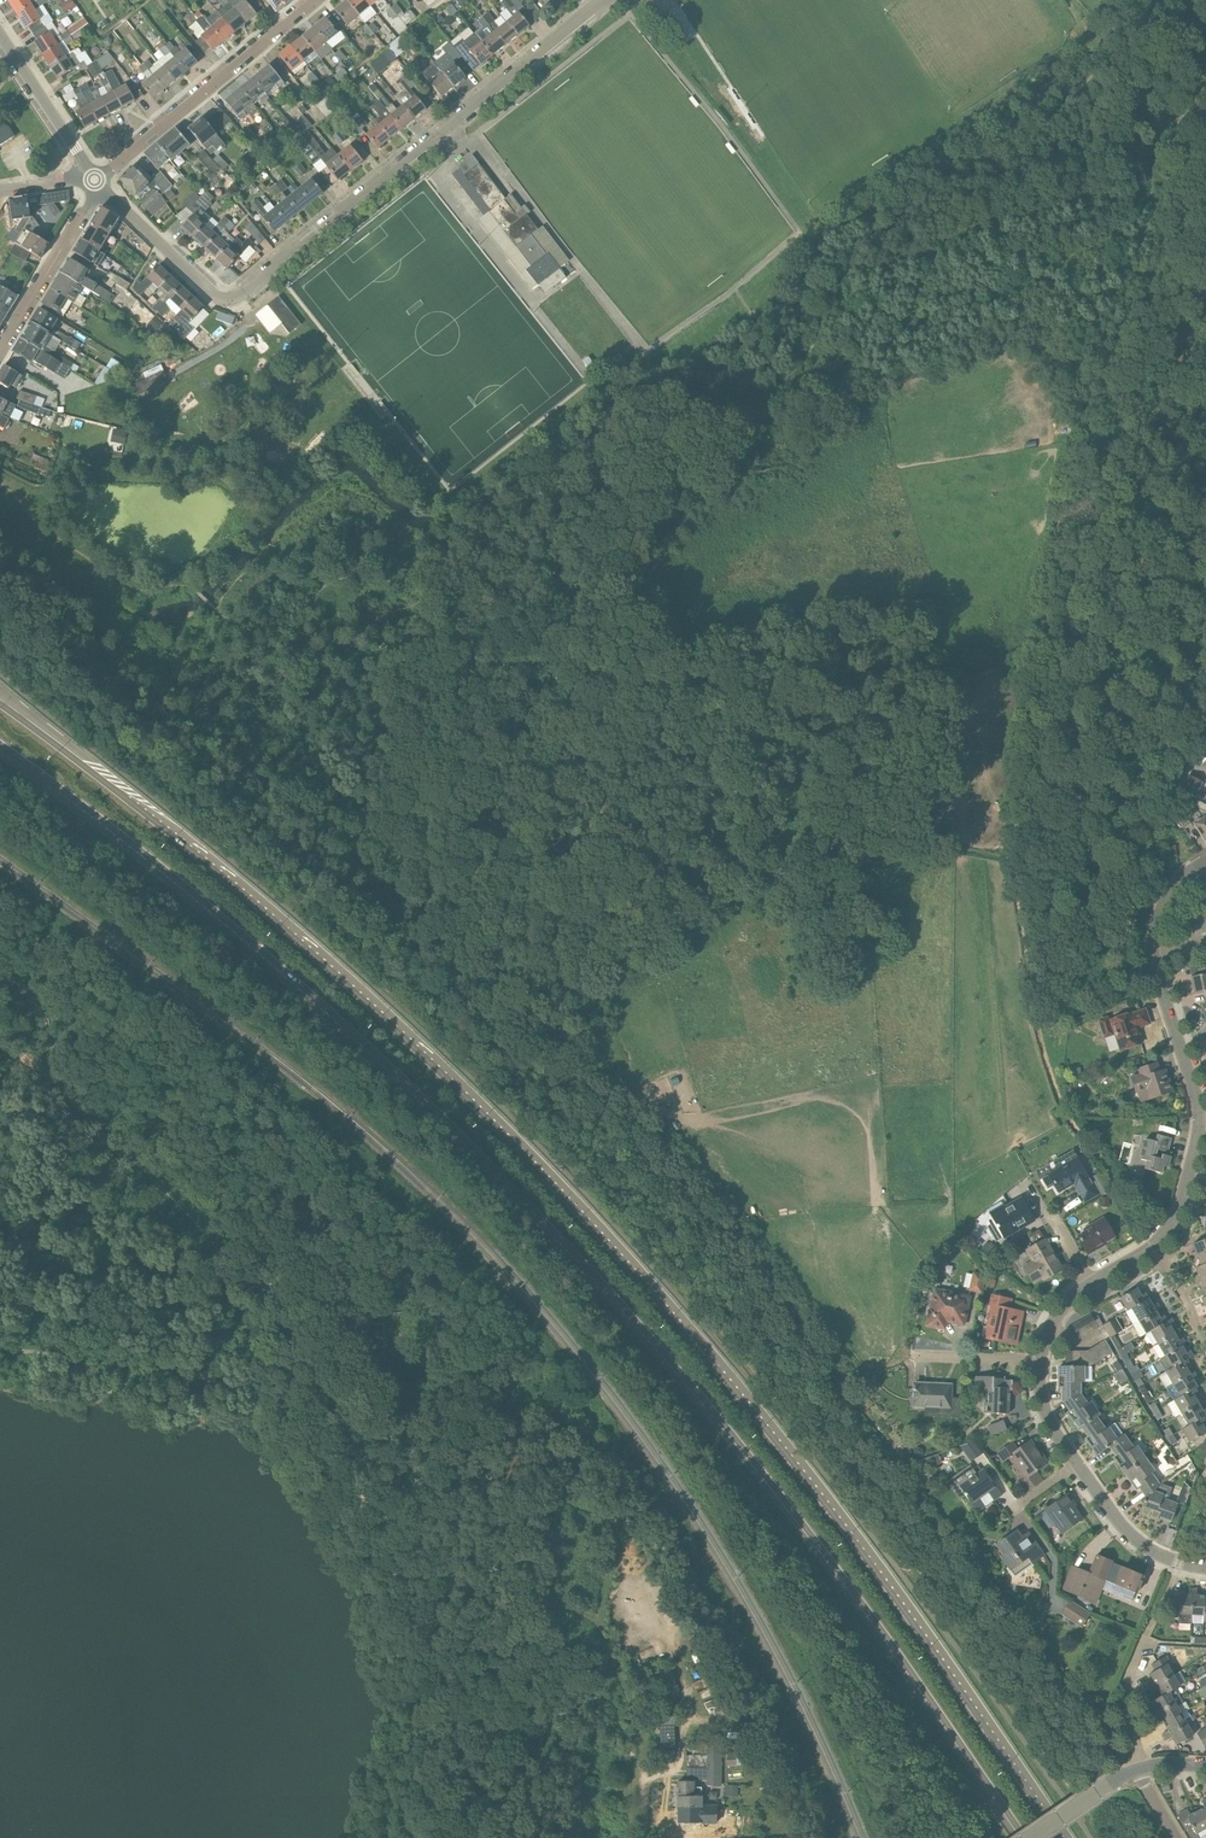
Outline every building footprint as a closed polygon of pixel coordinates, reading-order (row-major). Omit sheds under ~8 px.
[(18,14),(31,5),(39,0),(9,0),(18,14)] [(41,20),(35,10),(50,0),(39,0),(31,5),(18,14),(27,29),(41,20)] [(64,2),(69,10),(75,5),(72,0),(68,0),(64,2)] [(227,0),(220,0),(219,1),(224,7),(218,12),(235,32),(246,23),(227,0)] [(246,23),(257,14),(246,0),(227,0),(246,23)] [(273,2),(279,12),(292,2),(291,0),(271,0),(273,2)] [(374,10),(365,0),(348,0),(347,1),(362,20),(374,10)] [(387,3),(385,0),(365,0),(374,10),(385,1),(387,3)] [(518,36),(530,26),(519,13),(525,8),(518,0),(503,0),(501,2),(513,17),(506,22),(518,36)] [(546,4),(550,9),(562,0),(552,0),(546,4)] [(359,22),(362,20),(347,1),(335,10),(352,31),(361,24),(359,22)] [(533,3),(525,9),(535,22),(543,16),(533,3)] [(391,8),(397,15),(406,26),(416,17),(410,10),(405,14),(396,4),(391,8)] [(392,19),(397,15),(391,8),(386,12),(392,19)] [(207,19),(206,20),(224,41),(235,32),(218,12),(217,11),(207,19)] [(483,17),(489,25),(495,21),(488,12),(483,17)] [(195,41),(204,52),(210,47),(213,51),(224,41),(206,20),(207,19),(203,14),(203,15),(198,19),(196,21),(205,32),(201,36),(195,41)] [(484,30),(489,25),(483,17),(477,21),(484,30)] [(332,50),(344,40),(326,18),(314,28),(332,50)] [(77,24),(67,30),(71,36),(81,29),(89,24),(85,19),(77,24)] [(109,25),(106,19),(99,23),(102,28),(109,25)] [(35,43),(43,55),(58,45),(64,41),(71,36),(67,30),(60,35),(52,22),(34,34),(38,40),(35,43)] [(368,26),(374,34),(379,30),(373,22),(368,26)] [(494,32),(505,46),(518,36),(506,22),(494,32)] [(369,38),(374,34),(368,26),(363,30),(369,38)] [(319,57),(321,60),(332,50),(314,28),(302,37),(319,57)] [(1109,39),(1108,38),(1107,36),(1102,28),(1083,39),(1090,51),(1109,39)] [(84,35),(81,29),(71,36),(64,41),(67,46),(84,35)] [(151,36),(155,41),(160,36),(157,31),(151,36)] [(482,41),(494,55),(505,46),(494,32),(482,41)] [(454,46),(466,62),(474,56),(481,65),(494,55),(482,42),(475,33),(465,41),(463,39),(454,46)] [(395,40),(400,46),(406,42),(401,36),(395,40)] [(112,44),(112,40),(109,37),(102,41),(107,48),(112,44)] [(308,67),(319,57),(302,37),(291,46),(308,67)] [(162,41),(187,72),(198,63),(186,48),(181,52),(177,46),(175,48),(170,42),(167,44),(164,39),(162,41)] [(387,46),(395,57),(403,50),(395,40),(387,46)] [(159,60),(175,81),(187,72),(162,41),(156,45),(165,55),(159,60)] [(375,42),(369,47),(374,53),(380,48),(375,42)] [(50,67),(65,57),(58,45),(43,55),(50,67)] [(305,68),(308,67),(291,46),(279,56),(297,77),(306,69),(305,68)] [(65,57),(50,67),(58,78),(73,68),(76,73),(88,65),(85,61),(80,64),(75,57),(81,53),(78,48),(72,51),(72,52),(65,57)] [(335,53),(341,61),(346,57),(340,49),(335,53)] [(336,65),(341,61),(335,53),(330,57),(336,65)] [(383,53),(371,63),(379,73),(391,64),(383,53)] [(106,66),(100,58),(97,60),(97,61),(102,69),(106,66)] [(149,70),(153,75),(164,90),(175,81),(159,60),(153,65),(148,59),(143,63),(149,70)] [(87,67),(93,78),(103,72),(102,69),(97,61),(87,67)] [(441,72),(454,87),(466,78),(453,62),(441,72)] [(144,74),(149,70),(143,63),(138,67),(144,74)] [(256,77),(254,78),(266,93),(275,85),(278,89),(285,84),(270,66),(261,73),(260,71),(255,75),(256,77)] [(312,72),(318,80),(323,76),(317,68),(312,72)] [(105,75),(105,76),(106,77),(107,77),(107,78),(123,108),(135,101),(144,96),(133,82),(127,85),(126,84),(121,87),(112,70),(104,73),(105,75)] [(313,84),(318,80),(312,72),(307,76),(313,84)] [(441,72),(429,82),(442,97),(454,87),(441,72)] [(396,96),(402,105),(414,119),(426,109),(410,89),(416,84),(407,73),(395,82),(402,92),(396,96)] [(153,75),(141,84),(153,99),(164,90),(153,75)] [(103,86),(97,90),(110,115),(123,108),(107,78),(107,77),(106,77),(100,81),(103,86)] [(254,78),(240,90),(251,105),(260,98),(263,102),(269,96),(266,93),(254,78)] [(379,101),(402,129),(414,119),(402,105),(397,110),(392,103),(391,104),(384,96),(379,90),(384,86),(378,79),(368,87),(379,101)] [(82,92),(82,91),(97,121),(110,115),(97,90),(92,92),(87,83),(80,88),(82,92)] [(64,88),(67,95),(75,90),(72,84),(64,88)] [(316,105),(326,96),(329,93),(326,89),(312,101),(316,105)] [(251,105),(240,90),(238,92),(237,90),(232,94),(233,96),(225,102),(240,120),(246,115),(243,111),(251,105)] [(97,121),(82,91),(82,92),(77,94),(80,102),(78,103),(81,110),(76,113),(85,128),(97,121)] [(316,105),(319,109),(329,100),(326,96),(316,105)] [(319,109),(323,113),(333,104),(329,100),(319,109)] [(378,125),(390,139),(402,129),(379,101),(371,107),(380,117),(375,121),(378,125)] [(333,104),(323,113),(326,117),(336,108),(333,104)] [(298,109),(302,115),(307,111),(302,105),(298,109)] [(189,130),(203,146),(204,146),(211,154),(221,146),(223,149),(226,146),(216,133),(231,121),(229,118),(221,109),(206,121),(203,118),(189,130)] [(355,120),(362,128),(367,124),(360,115),(355,120)] [(312,126),(308,121),(304,117),(293,126),(301,135),(312,126)] [(362,128),(355,120),(353,118),(347,123),(357,136),(364,131),(362,128)] [(282,122),(287,128),(291,125),(286,119),(282,122)] [(14,137),(4,121),(0,124),(0,146),(14,137)] [(378,125),(366,134),(378,149),(390,139),(378,125)] [(171,162),(172,162),(190,146),(176,129),(157,144),(170,160),(171,162)] [(222,129),(217,134),(220,137),(225,133),(222,129)] [(346,140),(339,131),(333,136),(340,145),(346,140)] [(313,166),(321,160),(338,181),(350,171),(338,155),(332,148),(325,153),(320,146),(314,151),(303,136),(295,143),(313,166)] [(258,142),(263,149),(267,145),(262,139),(258,142)] [(145,154),(158,170),(170,160),(157,144),(145,154)] [(338,155),(350,171),(363,161),(350,145),(338,155)] [(220,168),(204,150),(196,157),(213,175),(220,168)] [(539,298),(546,293),(566,277),(560,268),(548,253),(546,254),(531,235),(538,229),(518,204),(511,195),(506,199),(472,155),(457,167),(460,170),(453,175),(511,250),(506,255),(539,298)] [(266,165),(270,161),(266,157),(249,174),(253,178),(266,165)] [(272,160),(270,161),(266,165),(271,170),(276,165),(272,160)] [(164,193),(153,178),(152,178),(137,163),(121,180),(125,185),(124,187),(135,198),(146,185),(150,190),(139,202),(147,210),(161,196),(164,193)] [(294,169),(301,177),(307,172),(300,164),(294,169)] [(153,178),(164,193),(172,186),(160,172),(153,178)] [(287,199),(299,213),(311,203),(299,189),(293,194),(281,179),(275,184),(282,192),(284,194),(287,199)] [(299,189),(311,203),(323,193),(312,179),(299,189)] [(254,182),(249,187),(252,191),(257,186),(254,182)] [(284,195),(282,192),(275,184),(269,189),(278,199),(284,195)] [(176,196),(170,188),(164,193),(170,201),(176,196)] [(70,200),(68,190),(45,194),(38,205),(70,200)] [(182,227),(194,238),(206,225),(211,218),(205,212),(212,204),(210,202),(214,198),(207,191),(186,208),(194,214),(182,227)] [(24,229),(32,217),(31,215),(28,197),(10,200),(11,207),(8,207),(10,221),(22,219),(16,230),(14,229),(7,239),(16,244),(24,229)] [(251,203),(267,223),(274,232),(286,222),(275,208),(270,201),(263,207),(257,199),(251,203)] [(275,208),(286,222),(299,213),(287,199),(275,208)] [(91,224),(109,235),(120,218),(101,207),(91,224)] [(194,238),(205,248),(230,221),(225,216),(212,230),(206,225),(194,238)] [(16,244),(31,253),(41,258),(50,244),(43,240),(46,235),(32,217),(24,229),(16,244)] [(205,248),(217,259),(228,246),(234,240),(228,233),(235,226),(230,221),(205,248)] [(100,251),(109,235),(91,224),(81,240),(100,251)] [(265,239),(256,229),(251,233),(259,244),(265,239)] [(243,244),(236,237),(234,240),(228,246),(217,259),(228,270),(253,243),(248,238),(243,244)] [(92,264),(99,252),(81,240),(73,253),(92,264)] [(11,252),(15,255),(26,261),(31,253),(16,244),(11,252)] [(88,279),(84,277),(88,270),(70,259),(61,273),(84,287),(110,304),(115,296),(88,279)] [(151,282),(158,288),(170,276),(159,265),(142,284),(137,279),(133,289),(140,296),(151,282)] [(67,300),(72,302),(74,303),(84,287),(61,273),(51,290),(67,300)] [(170,299),(182,287),(170,276),(158,288),(163,294),(159,299),(159,300),(152,307),(157,312),(165,304),(169,299),(170,299)] [(128,291),(132,285),(120,277),(116,283),(128,291)] [(10,310),(18,297),(0,286),(0,304),(10,310)] [(170,299),(181,310),(193,297),(182,287),(170,299)] [(58,314),(67,300),(51,290),(42,304),(58,314)] [(289,335),(301,325),(278,296),(266,306),(289,335)] [(176,329),(186,338),(195,329),(190,324),(205,308),(193,297),(181,310),(173,318),(179,325),(176,329)] [(0,304),(0,319),(4,321),(10,310),(0,304)] [(165,304),(157,312),(163,317),(170,309),(165,304)] [(49,333),(50,333),(58,319),(40,308),(31,322),(49,333)] [(232,325),(235,318),(229,315),(226,323),(232,325)] [(162,324),(154,317),(148,324),(155,331),(162,324)] [(136,324),(128,320),(124,329),(132,333),(136,324)] [(79,367),(55,352),(61,341),(54,336),(55,336),(50,333),(49,333),(31,322),(21,339),(40,350),(44,353),(70,369),(76,372),(79,367)] [(61,341),(70,346),(71,347),(75,341),(58,330),(55,336),(54,336),(61,341)] [(259,332),(251,338),(263,353),(271,347),(259,332)] [(64,379),(70,369),(44,353),(40,350),(21,339),(13,352),(34,365),(36,362),(64,379)] [(107,367),(115,372),(121,363),(112,358),(107,367)] [(145,362),(137,359),(135,363),(142,367),(145,362)] [(22,376),(5,365),(0,373),(0,384),(9,389),(11,385),(15,387),(22,376)] [(138,396),(169,382),(161,365),(143,373),(146,379),(133,385),(138,396)] [(97,385),(119,377),(117,374),(112,371),(108,374),(109,375),(96,380),(96,381),(93,382),(97,385)] [(20,399),(34,404),(36,396),(19,390),(17,398),(20,399)] [(15,406),(0,398),(0,414),(9,419),(15,406)] [(34,404),(20,399),(17,407),(39,415),(41,407),(34,404)] [(9,419),(0,414),(0,427),(4,429),(9,419)] [(127,431),(114,429),(112,442),(125,444),(127,431)] [(49,460),(31,453),(29,459),(37,463),(36,467),(45,471),(49,460)] [(1203,783),(1189,775),(1184,784),(1198,792),(1203,783)] [(1197,801),(1194,807),(1199,810),(1205,813),(1205,814),(1205,805),(1197,801)] [(1188,804),(1181,810),(1183,812),(1176,817),(1184,828),(1191,823),(1187,818),(1199,810),(1194,807),(1188,804)] [(1197,822),(1196,821),(1194,822),(1205,840),(1205,814),(1205,813),(1203,815),(1204,817),(1197,822)] [(1195,993),(1205,991),(1205,967),(1197,969),(1199,976),(1191,977),(1195,993)] [(1119,1051),(1130,1047),(1142,1043),(1135,1025),(1149,1020),(1145,1010),(1132,1014),(1132,1013),(1109,1021),(1107,1016),(1097,1020),(1104,1038),(1114,1035),(1119,1051)] [(1136,1093),(1139,1102),(1172,1092),(1165,1071),(1159,1072),(1156,1064),(1137,1070),(1138,1076),(1131,1078),(1135,1094),(1136,1093)] [(1073,1076),(1081,1075),(1080,1068),(1072,1069),(1073,1076)] [(1102,1082),(1108,1075),(1103,1070),(1096,1077),(1102,1082)] [(1146,1161),(1144,1169),(1161,1173),(1163,1166),(1168,1167),(1171,1157),(1163,1155),(1164,1152),(1168,1153),(1172,1139),(1156,1135),(1154,1141),(1144,1139),(1139,1159),(1146,1161)] [(1085,1201),(1098,1194),(1078,1158),(1052,1173),(1056,1180),(1053,1182),(1059,1192),(1075,1183),(1085,1201)] [(1095,1185),(1100,1195),(1109,1190),(1103,1180),(1095,1185)] [(1110,1197),(1101,1197),(1101,1207),(1110,1207),(1110,1197)] [(990,1214),(1003,1238),(1033,1220),(1021,1199),(1001,1211),(999,1209),(990,1214)] [(1095,1248),(1114,1237),(1103,1218),(1092,1225),(1093,1228),(1078,1236),(1088,1254),(1096,1250),(1095,1248)] [(1193,1244),(1195,1251),(1191,1253),(1192,1257),(1205,1252),(1205,1239),(1193,1244)] [(1031,1261),(1023,1265),(1034,1283),(1043,1278),(1044,1280),(1062,1269),(1045,1240),(1025,1251),(1031,1261)] [(981,1249),(990,1256),(997,1247),(990,1242),(989,1244),(986,1242),(981,1249)] [(1205,1264),(1205,1252),(1192,1257),(1194,1261),(1198,1259),(1201,1266),(1205,1264)] [(1001,1266),(1009,1261),(1005,1255),(997,1259),(1001,1266)] [(1195,1281),(1205,1277),(1205,1264),(1201,1266),(1195,1268),(1198,1275),(1193,1277),(1195,1281)] [(986,1275),(975,1272),(973,1272),(969,1291),(982,1294),(986,1275)] [(1205,1289),(1205,1277),(1195,1281),(1196,1285),(1201,1283),(1203,1290),(1205,1289)] [(1127,1311),(1131,1309),(1148,1299),(1144,1291),(1140,1294),(1137,1288),(1120,1298),(1127,1311)] [(933,1304),(931,1304),(927,1325),(945,1329),(946,1322),(964,1325),(970,1296),(934,1289),(932,1297),(934,1298),(933,1304)] [(986,1326),(984,1326),(982,1336),(982,1338),(984,1338),(985,1337),(985,1338),(1016,1344),(1022,1312),(1009,1309),(1011,1300),(990,1296),(988,1306),(990,1306),(986,1326)] [(1138,1321),(1156,1311),(1160,1309),(1155,1301),(1151,1304),(1148,1299),(1131,1309),(1138,1321)] [(1156,1311),(1138,1321),(1145,1334),(1150,1331),(1149,1331),(1167,1321),(1163,1314),(1159,1316),(1156,1311)] [(1098,1328),(1098,1327),(1093,1318),(1091,1315),(1084,1319),(1092,1332),(1098,1328)] [(1102,1325),(1103,1325),(1097,1315),(1093,1318),(1098,1327),(1102,1325)] [(1102,1325),(1106,1332),(1119,1324),(1115,1317),(1103,1325),(1102,1325)] [(1085,1335),(1092,1332),(1084,1319),(1078,1323),(1085,1335)] [(1150,1331),(1157,1344),(1174,1334),(1171,1329),(1175,1326),(1171,1319),(1167,1321),(1149,1331),(1150,1331)] [(1079,1339),(1085,1335),(1078,1323),(1072,1326),(1079,1339)] [(1106,1332),(1109,1338),(1114,1335),(1122,1331),(1119,1324),(1106,1332)] [(1164,1356),(1182,1347),(1186,1344),(1181,1337),(1177,1339),(1174,1334),(1157,1344),(1164,1356)] [(1116,1337),(1115,1338),(1111,1340),(1116,1348),(1120,1346),(1120,1345),(1116,1337)] [(1106,1356),(1113,1353),(1105,1340),(1099,1344),(1106,1356)] [(1100,1360),(1106,1356),(1099,1344),(1092,1348),(1100,1360)] [(1124,1363),(1129,1360),(1122,1347),(1121,1348),(1117,1350),(1124,1363)] [(1164,1356),(1171,1368),(1172,1369),(1187,1360),(1193,1357),(1189,1349),(1185,1351),(1182,1347),(1164,1356)] [(1089,1366),(1100,1360),(1092,1348),(1087,1351),(1087,1366),(1089,1366)] [(1108,1364),(1112,1372),(1119,1368),(1115,1360),(1108,1364)] [(1131,1375),(1139,1370),(1136,1365),(1133,1367),(1129,1360),(1124,1363),(1131,1375)] [(1171,1368),(1165,1372),(1172,1385),(1190,1375),(1187,1370),(1191,1367),(1187,1360),(1172,1369),(1171,1368)] [(1059,1387),(1063,1387),(1063,1400),(1081,1394),(1081,1382),(1085,1382),(1085,1367),(1079,1367),(1073,1367),(1065,1367),(1059,1367),(1059,1387)] [(1114,1374),(1120,1385),(1128,1380),(1122,1369),(1114,1374)] [(1139,1388),(1144,1385),(1140,1378),(1142,1376),(1139,1370),(1131,1375),(1139,1388)] [(1172,1385),(1180,1398),(1195,1389),(1197,1388),(1194,1382),(1198,1380),(1194,1372),(1190,1375),(1172,1385)] [(984,1402),(983,1413),(1009,1414),(1010,1390),(1012,1390),(1012,1381),(1005,1380),(1005,1379),(994,1379),(994,1377),(976,1377),(975,1391),(988,1391),(987,1402),(984,1402)] [(914,1408),(950,1409),(951,1385),(914,1384),(914,1389),(914,1408)] [(1144,1385),(1139,1388),(1146,1400),(1151,1397),(1144,1385)] [(1181,1414),(1198,1404),(1195,1399),(1199,1396),(1195,1389),(1180,1398),(1174,1401),(1181,1414)] [(1067,1413),(1079,1429),(1082,1427),(1097,1416),(1097,1417),(1100,1414),(1091,1401),(1088,1403),(1081,1394),(1063,1400),(1070,1410),(1067,1413)] [(1153,1413),(1158,1409),(1154,1402),(1148,1406),(1153,1413)] [(1188,1425),(1188,1426),(1203,1418),(1205,1416),(1205,1408),(1205,1406),(1201,1409),(1198,1404),(1181,1414),(1188,1425)] [(1158,1409),(1153,1413),(1157,1420),(1162,1417),(1158,1409)] [(1085,1438),(1097,1455),(1110,1446),(1110,1445),(1118,1439),(1117,1438),(1109,1427),(1106,1429),(1097,1417),(1097,1416),(1082,1427),(1088,1436),(1085,1438)] [(1205,1426),(1205,1422),(1203,1418),(1188,1426),(1188,1425),(1182,1429),(1190,1442),(1205,1433),(1205,1432),(1203,1427),(1205,1426)] [(1004,1420),(987,1425),(990,1435),(1007,1430),(1004,1420)] [(1167,1438),(1173,1435),(1168,1427),(1163,1431),(1167,1438)] [(1116,1455),(1113,1457),(1125,1473),(1146,1458),(1136,1445),(1133,1447),(1124,1434),(1117,1438),(1118,1439),(1110,1445),(1110,1446),(1116,1455)] [(1173,1435),(1167,1438),(1171,1445),(1177,1442),(1173,1435)] [(970,1462),(983,1453),(975,1440),(959,1446),(970,1462)] [(1028,1476),(1047,1463),(1031,1441),(1018,1450),(1012,1443),(997,1453),(1003,1461),(1009,1457),(1013,1462),(1016,1460),(1028,1476)] [(922,1448),(919,1447),(915,1448),(913,1452),(915,1456),(919,1458),(922,1456),(924,1452),(922,1448)] [(1155,1460),(1151,1455),(1146,1458),(1150,1464),(1155,1460)] [(1146,1496),(1154,1491),(1159,1483),(1152,1473),(1155,1471),(1150,1464),(1146,1458),(1125,1473),(1137,1489),(1140,1487),(1146,1496)] [(927,1471),(926,1468),(922,1459),(914,1462),(918,1474),(927,1471)] [(983,1468),(958,1485),(978,1512),(985,1507),(978,1496),(987,1490),(994,1501),(1002,1495),(983,1468)] [(1153,1492),(1146,1496),(1145,1499),(1144,1499),(1143,1502),(1144,1502),(1140,1513),(1159,1520),(1160,1517),(1171,1521),(1177,1505),(1162,1499),(1163,1495),(1166,1487),(1159,1485),(1154,1491),(1153,1492)] [(1181,1490),(1176,1502),(1184,1505),(1185,1505),(1187,1501),(1189,1494),(1189,1493),(1181,1490)] [(1062,1534),(1073,1526),(1083,1519),(1072,1503),(1074,1501),(1068,1494),(1045,1510),(1062,1534)] [(1032,1564),(1044,1556),(1030,1536),(1024,1540),(1017,1530),(996,1545),(1003,1554),(1000,1556),(1015,1576),(1031,1564),(1032,1564)] [(962,1547),(970,1541),(964,1531),(955,1538),(962,1547)] [(1198,1539),(1195,1545),(1205,1550),(1205,1542),(1198,1539)] [(1096,1602),(1105,1580),(1137,1593),(1143,1576),(1122,1568),(1122,1567),(1112,1562),(1112,1561),(1097,1555),(1090,1573),(1073,1567),(1064,1589),(1096,1602)] [(1191,1615),(1192,1615),(1193,1589),(1189,1589),(1188,1595),(1180,1595),(1179,1601),(1172,1601),(1172,1617),(1179,1617),(1179,1623),(1191,1624),(1191,1615)] [(1192,1615),(1203,1615),(1204,1615),(1205,1596),(1196,1595),(1197,1589),(1193,1589),(1192,1615)] [(1085,1610),(1070,1600),(1061,1614),(1081,1627),(1090,1614),(1090,1613),(1085,1610)] [(1100,1621),(1093,1631),(1105,1638),(1111,1628),(1100,1621)] [(1151,1688),(1173,1674),(1168,1664),(1170,1663),(1166,1656),(1151,1664),(1155,1671),(1150,1674),(1154,1681),(1149,1684),(1151,1688)] [(1202,1666),(1195,1670),(1198,1676),(1205,1671),(1202,1666)] [(1163,1696),(1176,1688),(1180,1686),(1173,1674),(1151,1688),(1153,1691),(1158,1688),(1162,1695),(1163,1696)] [(1151,1712),(1153,1716),(1181,1699),(1178,1695),(1180,1694),(1176,1688),(1163,1696),(1162,1695),(1151,1701),(1156,1709),(1151,1712)] [(1160,1716),(1164,1723),(1181,1713),(1177,1706),(1183,1703),(1181,1699),(1153,1716),(1155,1719),(1160,1716)] [(1088,1715),(1096,1714),(1095,1703),(1087,1704),(1088,1715)] [(1163,1733),(1165,1737),(1187,1724),(1193,1720),(1191,1716),(1185,1719),(1181,1713),(1164,1723),(1168,1730),(1163,1733)] [(675,1746),(674,1725),(676,1725),(675,1716),(657,1717),(657,1726),(660,1726),(661,1747),(675,1746)] [(1187,1724),(1165,1737),(1167,1740),(1172,1737),(1176,1745),(1193,1735),(1187,1724)] [(1205,1747),(1205,1735),(1203,1730),(1197,1733),(1205,1748),(1205,1747)] [(706,1785),(721,1785),(722,1774),(721,1748),(707,1748),(707,1750),(687,1750),(687,1780),(706,1780),(706,1785)] [(727,1759),(727,1766),(736,1766),(744,1766),(744,1759),(736,1759),(736,1753),(727,1753),(727,1759)] [(678,1808),(703,1808),(703,1807),(703,1795),(702,1795),(702,1787),(695,1787),(695,1781),(678,1781),(678,1808)] [(1169,1783),(1162,1784),(1163,1793),(1170,1791),(1169,1783)] [(738,1785),(725,1785),(725,1797),(738,1797),(738,1785)] [(1205,1799),(1202,1801),(1205,1806),(1198,1810),(1205,1825),(1205,1800),(1205,1799)] [(716,1806),(703,1807),(703,1808),(678,1808),(678,1823),(690,1822),(700,1822),(717,1822),(716,1806)] [(1205,1828),(1205,1825),(1198,1810),(1190,1815),(1187,1809),(1177,1815),(1186,1830),(1191,1837),(1199,1837),(1196,1834),(1205,1828)]
